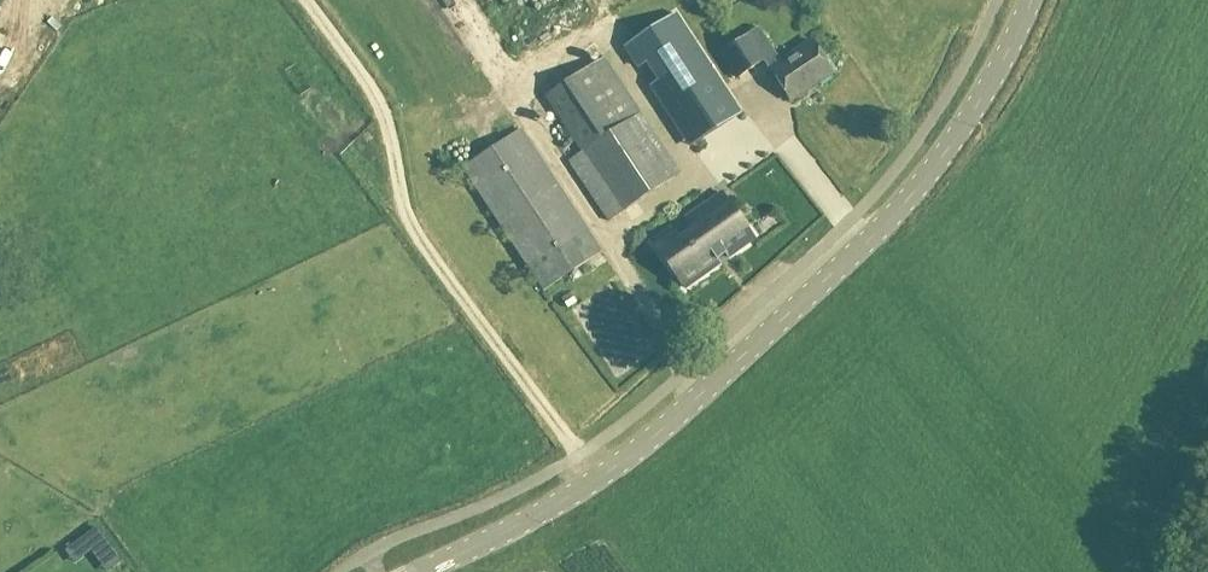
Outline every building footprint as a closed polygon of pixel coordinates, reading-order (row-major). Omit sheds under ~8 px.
[(481,31),(494,29),(491,8),(478,11),(481,31)] [(675,15),(634,41),(648,62),(660,80),(650,87),(665,109),(676,103),(685,117),(701,142),(731,122),(715,97),(712,93),(721,88),(727,96),(728,95),(675,15)] [(530,29),(532,43),(549,41),(546,26),(530,29)] [(736,44),(721,54),(737,79),(753,70),(765,61),(766,61),(749,35),(736,44)] [(791,102),(834,75),(813,43),(771,70),(791,102)] [(682,175),(604,60),(546,99),(625,214),(682,175)] [(465,117),(471,128),(487,118),(481,107),(465,117)] [(543,291),(602,253),(522,131),(463,169),(543,291)] [(680,243),(671,230),(652,244),(685,289),(720,264),(718,261),(726,255),(728,259),(755,240),(722,194),(686,219),(695,232),(680,243)]
